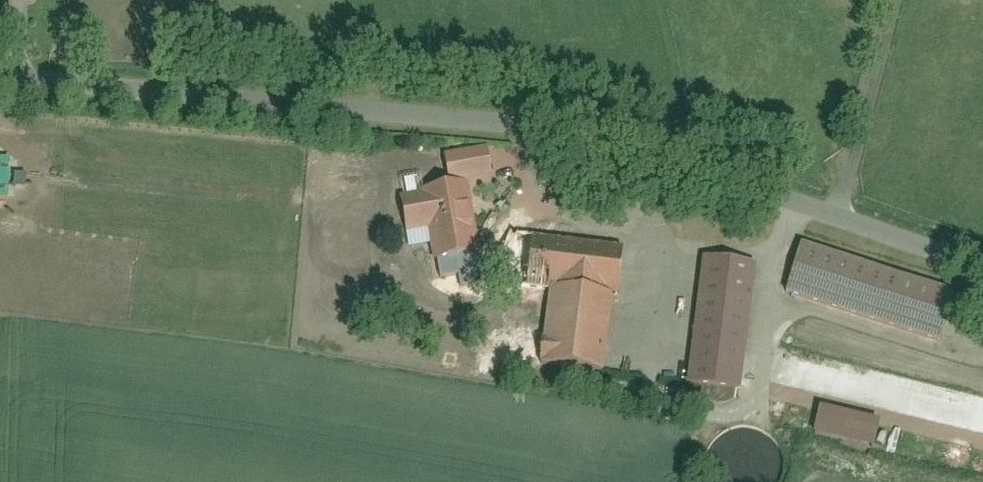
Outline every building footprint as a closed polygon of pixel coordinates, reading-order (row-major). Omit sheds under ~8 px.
[(467,182),(397,192),(403,238),(436,233),(442,275),(479,270),(467,182)] [(629,244),(511,230),(505,286),(550,292),(544,348),(495,345),(495,367),(607,382),(629,244)] [(959,290),(803,233),(783,286),(940,343),(959,290)] [(754,259),(703,255),(692,397),(743,400),(754,259)] [(886,449),(891,420),(829,408),(824,437),(886,449)]
